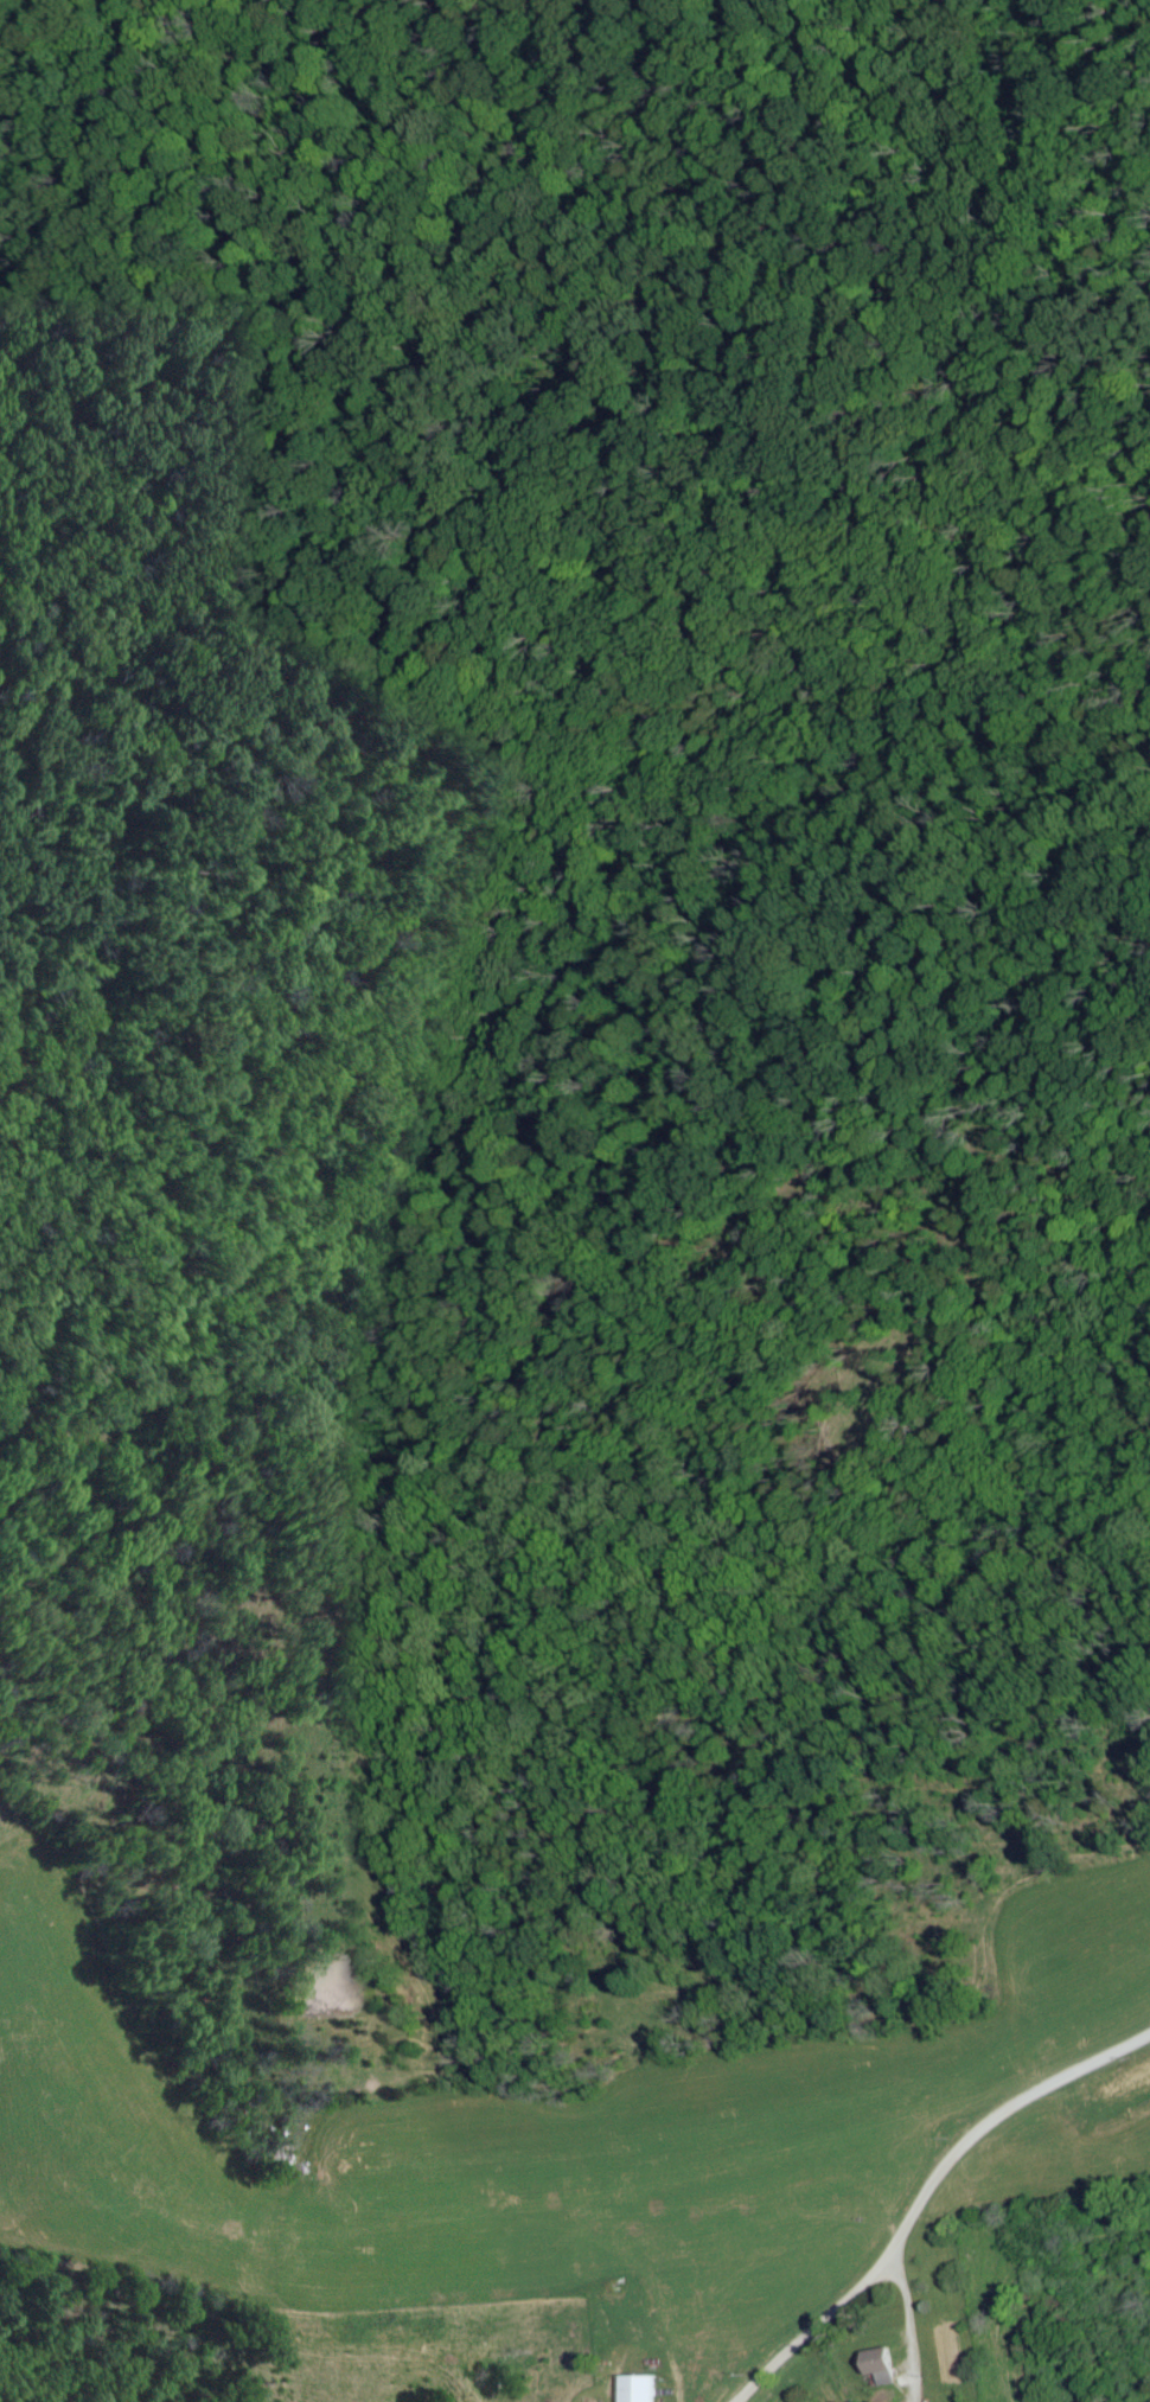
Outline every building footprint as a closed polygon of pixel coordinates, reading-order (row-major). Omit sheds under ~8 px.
[(867,2377),(877,2375),(879,2387),(896,2384),(889,2348),(862,2353),(867,2377)] [(654,2376),(621,2377),(621,2401),(654,2401),(654,2376)]
